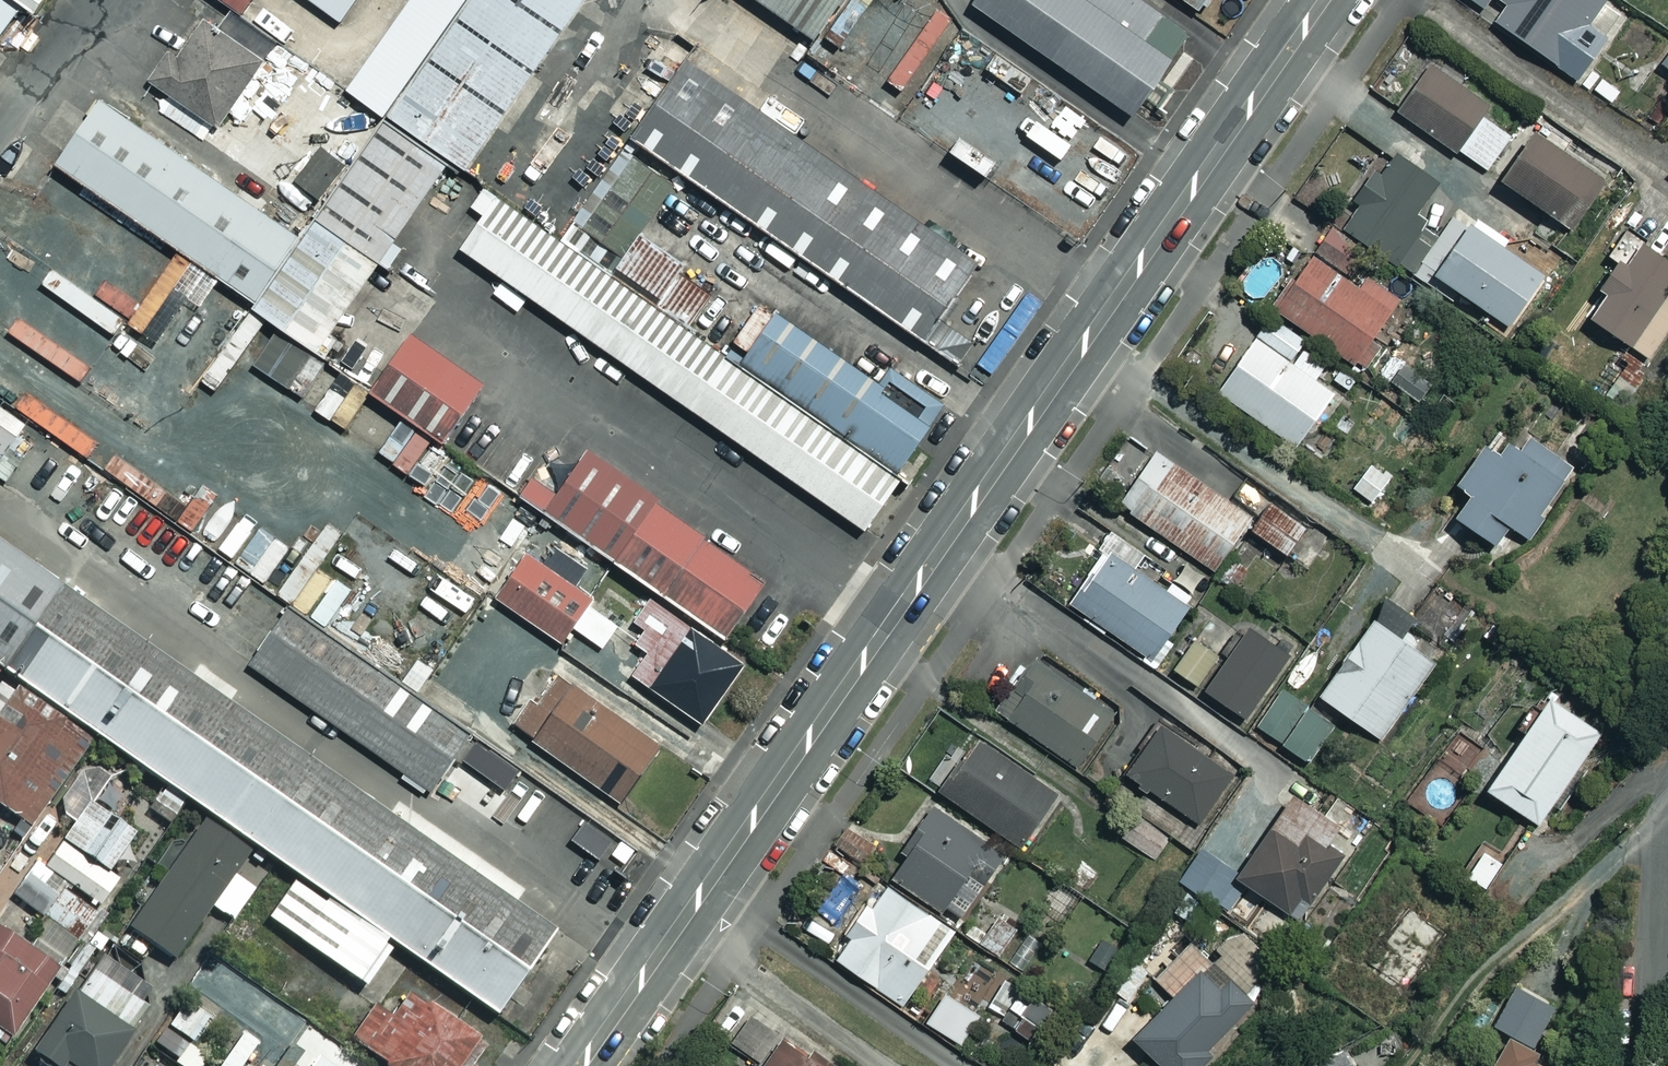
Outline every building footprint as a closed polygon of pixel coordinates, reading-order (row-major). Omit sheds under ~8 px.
[(42,22),(58,0),(11,0),(42,22)] [(335,22),(351,0),(305,0),(335,22)] [(386,110),(460,162),(574,0),(463,0),(386,110)] [(809,34),(832,0),(759,0),(809,34)] [(1129,116),(1191,29),(1150,0),(966,0),(1129,116)] [(1579,81),(1628,17),(1606,0),(1473,0),(1579,81)] [(145,76),(214,124),(259,62),(190,13),(145,76)] [(1667,40),(1654,60),(1667,69),(1667,40)] [(650,49),(590,135),(914,363),(937,330),(905,308),(943,255),(650,49)] [(1486,103),(1431,63),(1398,108),(1483,172),(1510,136),(1479,112),(1486,103)] [(1595,68),(1580,86),(1588,92),(1592,88),(1611,104),(1622,91),(1595,68)] [(92,91),(47,158),(251,295),(297,228),(92,91)] [(1606,181),(1534,129),(1500,177),(1589,241),(1610,212),(1593,200),(1606,181)] [(1437,180),(1397,152),(1382,173),(1372,166),(1351,196),(1359,202),(1343,226),(1411,275),(1438,238),(1423,227),(1428,220),(1416,211),(1437,180)] [(459,245),(692,409),(730,355),(496,191),(459,245)] [(1505,237),(1473,214),(1433,271),(1508,325),(1544,275),(1500,244),(1505,237)] [(1314,237),(1322,242),(1316,252),(1348,272),(1364,247),(1324,221),(1314,237)] [(1620,255),(1596,289),(1603,294),(1589,314),(1652,359),(1667,336),(1667,297),(1662,292),(1667,283),(1667,257),(1644,239),(1629,261),(1620,255)] [(1355,283),(1310,253),(1274,307),(1361,364),(1383,332),(1394,339),(1414,310),(1361,275),(1355,283)] [(771,308),(735,358),(785,394),(867,453),(896,474),(933,423),(771,308)] [(369,387),(442,440),(486,380),(413,327),(369,387)] [(1310,347),(1287,331),(1284,336),(1272,328),(1223,395),(1300,451),(1338,399),(1319,386),(1330,371),(1306,353),(1310,347)] [(1409,365),(1393,387),(1418,405),(1434,383),(1409,365)] [(736,462),(818,521),(867,453),(785,394),(736,462)] [(1,482),(31,439),(0,418),(0,481),(1,482)] [(1580,472),(1526,431),(1514,446),(1505,439),(1496,450),(1483,440),(1454,479),(1470,491),(1454,512),(1495,543),(1510,524),(1530,539),(1580,472)] [(1250,516),(1154,449),(1118,501),(1214,568),(1250,516)] [(539,509),(611,558),(652,499),(580,450),(539,509)] [(1391,478),(1370,462),(1352,485),(1372,501),(1391,478)] [(541,513),(517,497),(494,530),(518,546),(541,513)] [(648,584),(722,635),(763,575),(652,499),(611,558),(648,584)] [(1327,542),(1272,501),(1252,527),(1307,568),(1327,542)] [(1112,541),(1069,601),(1146,655),(1142,660),(1156,670),(1173,646),(1164,639),(1192,599),(1112,541)] [(59,584),(0,544),(0,669),(59,584)] [(591,593),(523,549),(489,601),(558,645),(591,593)] [(490,1007),(549,921),(59,584),(0,669),(0,670),(490,1007)] [(624,675),(693,722),(743,649),(722,635),(648,584),(624,619),(638,628),(627,643),(640,652),(624,675)] [(464,725),(285,603),(242,666),(420,788),(464,725)] [(1443,667),(1380,621),(1325,696),(1388,742),(1443,667)] [(1288,654),(1244,622),(1222,653),(1228,657),(1207,686),(1245,714),(1288,654)] [(1099,702),(1035,657),(999,709),(1078,765),(1096,739),(1081,729),(1099,702)] [(519,730),(619,800),(659,743),(560,673),(519,730)] [(1,679),(0,680),(0,798),(38,822),(92,736),(1,679)] [(1601,730),(1548,694),(1539,707),(1533,703),(1520,722),(1525,726),(1485,785),(1539,822),(1601,730)] [(1236,772),(1161,719),(1125,770),(1199,823),(1236,772)] [(1006,851),(990,840),(996,829),(1019,844),(1058,791),(980,733),(940,787),(949,793),(941,807),(935,803),(902,852),(905,854),(890,877),(940,910),(962,876),(982,888),(1006,851)] [(181,803),(163,790),(149,810),(167,823),(181,803)] [(90,799),(63,837),(107,869),(135,830),(90,799)] [(1171,841),(1137,817),(1123,836),(1157,861),(1171,841)] [(127,925),(170,955),(207,903),(232,921),(270,867),(202,819),(127,925)] [(1271,826),(1237,874),(1279,904),(1261,929),(1282,944),(1343,857),(1306,831),(1297,845),(1271,826)] [(69,882),(100,904),(120,878),(107,869),(63,837),(44,864),(69,882)] [(1544,885),(1491,841),(1465,872),(1517,917),(1544,885)] [(44,864),(36,859),(11,894),(64,931),(73,919),(86,928),(97,913),(64,890),(69,882),(44,864)] [(862,894),(843,879),(820,908),(839,923),(862,894)] [(954,930),(887,882),(872,902),(869,899),(845,932),(849,935),(835,955),(902,1003),(954,930)] [(0,928),(0,1037),(8,1042),(57,964),(0,928)] [(1209,957),(1134,1038),(1164,1065),(1203,1065),(1208,1061),(1203,1056),(1255,1000),(1209,957)] [(87,967),(33,1051),(57,1065),(65,1065),(67,1062),(72,1065),(106,1065),(146,1005),(87,967)] [(1054,1007),(1007,974),(985,1004),(1033,1037),(1054,1007)] [(1490,1021),(1539,1047),(1560,1008),(1513,981),(1490,1021)] [(255,989),(229,1025),(285,1065),(287,1065),(313,1031),(255,989)] [(481,1061),(474,1056),(484,1043),(410,990),(402,1002),(388,992),(379,1005),(376,1003),(350,1037),(389,1065),(477,1065),(481,1061)] [(763,1061),(782,1032),(787,1021),(740,990),(730,1005),(737,1010),(721,1034),(763,1061)] [(209,1017),(185,1000),(154,1044),(178,1060),(209,1017)] [(763,1061),(760,1065),(842,1065),(844,1063),(813,1043),(809,1050),(782,1032),(763,1061)] [(1517,1043),(1504,1065),(1541,1065),(1545,1058),(1517,1043)] [(1339,1046),(1305,1065),(1350,1065),(1339,1046)] [(316,1054),(307,1065),(333,1065),(316,1054)]
